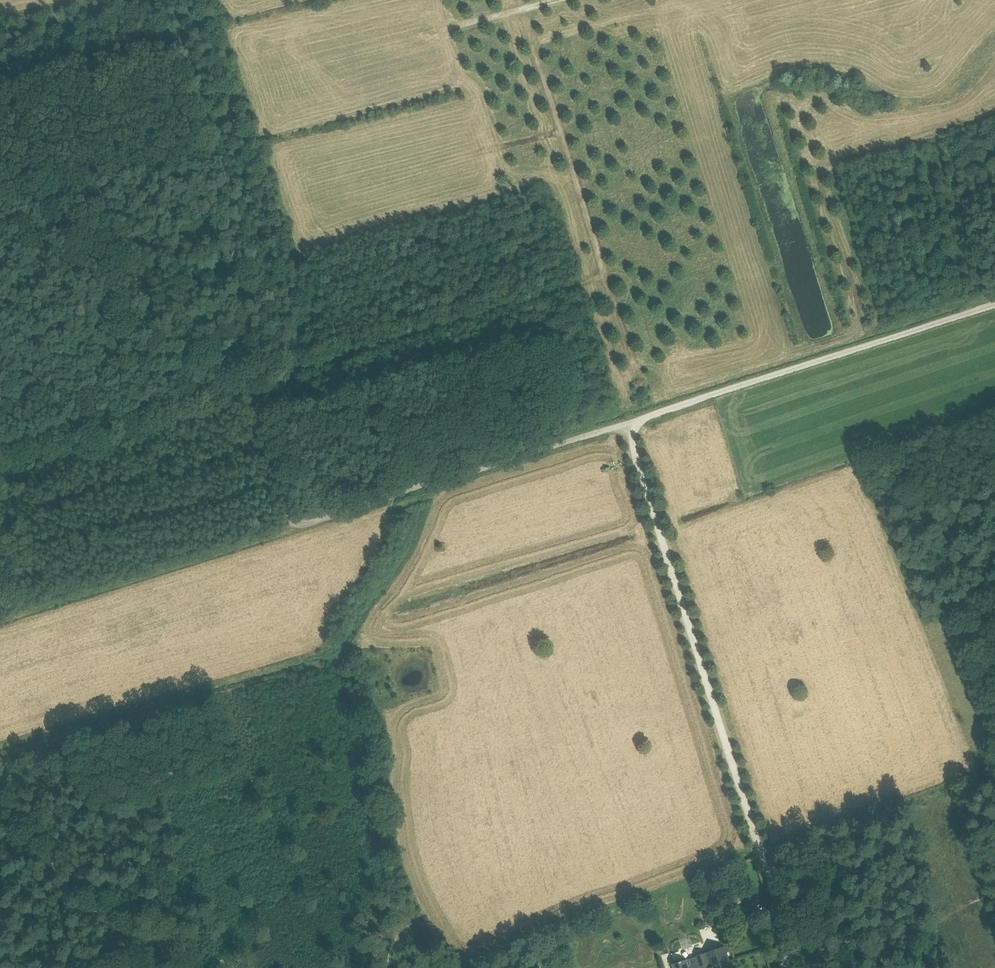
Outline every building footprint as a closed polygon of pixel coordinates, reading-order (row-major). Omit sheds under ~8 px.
[(729,961),(724,947),(702,955),(701,953),(698,954),(699,956),(696,957),(696,958),(687,961),(686,960),(672,965),(673,967),(709,967),(729,961)]
